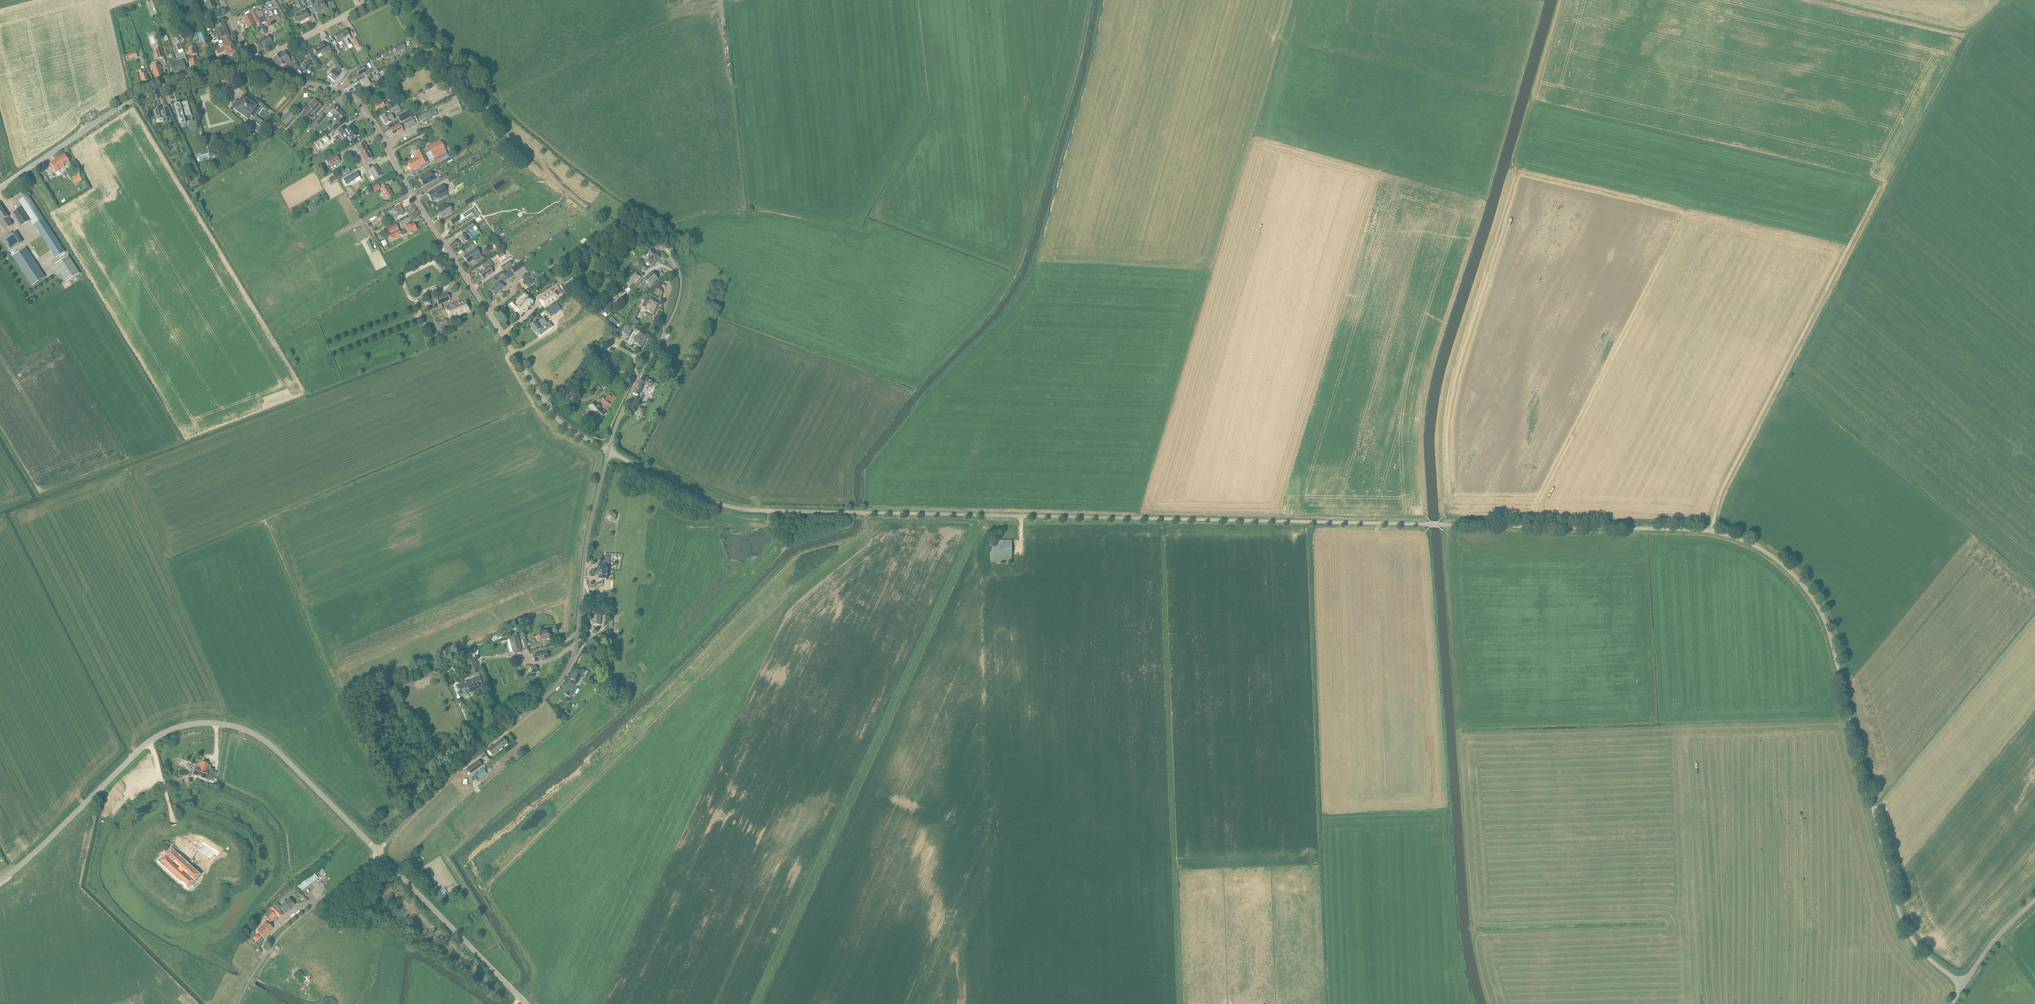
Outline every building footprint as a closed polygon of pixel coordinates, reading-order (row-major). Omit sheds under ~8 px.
[(266,10),(268,11),(279,6),(275,0),(271,0),(272,2),(274,1),(272,2),(274,7),(272,8),(272,7),(266,10)] [(305,0),(296,0),(302,12),(306,10),(304,8),(308,6),(305,0)] [(308,6),(311,11),(315,9),(317,13),(327,8),(323,1),(318,3),(319,5),(314,7),(310,0),(305,0),(308,6)] [(213,3),(206,6),(208,11),(215,8),(214,6),(214,5),(213,3)] [(306,10),(302,12),(295,15),(299,22),(309,17),(306,10)] [(253,22),(258,19),(255,11),(249,14),(253,22)] [(253,22),(249,14),(243,18),(248,27),(251,25),(253,28),(257,26),(258,26),(270,19),(270,17),(273,15),(271,12),(258,19),(253,22)] [(281,20),(278,15),(265,22),(268,28),(280,21),(281,20)] [(222,39),(225,38),(230,36),(224,22),(217,25),(216,24),(214,25),(220,39),(222,38),(222,39)] [(262,24),(258,26),(257,26),(262,36),(267,33),(262,24)] [(346,30),(340,33),(347,46),(350,44),(347,39),(351,37),(349,34),(348,35),(346,30)] [(347,46),(340,33),(334,36),(338,43),(342,42),(345,48),(348,47),(347,46)] [(272,43),(269,38),(268,36),(264,38),(263,37),(262,38),(263,39),(255,43),(259,50),(272,43)] [(213,40),(210,41),(212,45),(215,44),(218,50),(216,51),(217,54),(225,51),(226,54),(228,53),(229,55),(235,52),(229,38),(224,40),(222,41),(223,43),(220,44),(217,38),(213,39),(213,40)] [(357,49),(361,47),(356,38),(352,40),(357,49)] [(201,49),(207,46),(204,40),(198,43),(201,49)] [(331,50),(330,49),(328,44),(324,46),(322,43),(313,48),(317,55),(324,52),(325,54),(331,50)] [(394,48),(396,53),(405,48),(403,43),(394,48)] [(337,45),(333,48),(337,54),(338,53),(338,55),(339,58),(340,58),(341,60),(343,59),(342,56),(343,56),(341,53),(339,54),(338,53),(341,51),(337,45)] [(198,66),(196,59),(198,58),(197,55),(198,54),(196,46),(189,49),(191,56),(188,57),(192,68),(198,66)] [(154,50),(157,60),(164,58),(161,48),(154,50)] [(303,75),(316,62),(308,49),(304,51),(310,60),(309,61),(308,60),(298,70),(303,75)] [(138,51),(127,55),(129,60),(140,56),(138,51)] [(272,59),(278,69),(290,61),(284,51),(272,59)] [(178,66),(180,72),(186,70),(184,64),(187,63),(186,58),(176,61),(178,66)] [(334,81),(338,76),(341,73),(339,71),(343,68),(337,59),(333,61),(336,67),(333,72),(332,71),(328,76),(334,81)] [(178,66),(176,61),(167,64),(168,69),(172,68),(173,74),(180,72),(178,66)] [(373,73),(374,73),(372,68),(368,70),(366,66),(369,65),(367,61),(357,66),(358,69),(356,70),(359,76),(364,73),(366,76),(373,72),(373,73)] [(152,67),(154,74),(156,79),(163,77),(160,69),(161,69),(160,65),(159,66),(158,64),(152,67)] [(146,73),(149,72),(148,68),(139,71),(141,76),(140,76),(142,83),(149,81),(146,73)] [(374,73),(373,73),(373,72),(366,76),(367,76),(368,79),(362,82),(366,90),(374,86),(379,83),(377,80),(380,78),(377,71),(374,73)] [(393,95),(387,98),(390,103),(396,100),(393,95)] [(256,116),(260,110),(263,106),(260,103),(257,107),(243,96),(238,103),(236,101),(230,110),(232,112),(234,110),(245,118),(243,120),(246,122),(245,123),(258,132),(261,127),(260,126),(263,121),(256,116)] [(307,107),(315,115),(322,107),(314,99),(307,107)] [(378,111),(382,108),(388,105),(385,99),(375,105),(378,111)] [(190,110),(189,106),(187,101),(174,105),(180,123),(185,122),(182,112),(190,110)] [(336,125),(342,118),(345,115),(335,105),(329,111),(336,118),(332,121),(336,125)] [(394,120),(392,115),(401,110),(398,105),(390,110),(386,112),(387,114),(381,117),(386,125),(391,122),(394,120)] [(315,115),(307,107),(304,110),(305,111),(299,116),(306,123),(310,118),(311,119),(315,115)] [(170,118),(167,110),(167,109),(161,111),(161,109),(153,111),(157,124),(168,121),(167,118),(170,118)] [(410,111),(398,117),(400,122),(412,116),(410,111)] [(289,112),(281,120),(286,125),(294,116),(289,112)] [(321,114),(314,121),(318,125),(325,118),(321,114)] [(403,132),(401,128),(405,126),(407,129),(416,125),(415,124),(418,123),(415,116),(399,124),(400,125),(390,130),(393,136),(397,134),(398,135),(403,132)] [(271,119),(265,125),(271,130),(276,124),(271,119)] [(352,140),(355,138),(359,135),(356,131),(356,132),(351,126),(347,129),(344,126),(338,130),(342,136),(345,140),(349,137),(352,140)] [(326,136),(315,144),(319,149),(329,141),(326,136)] [(412,171),(429,162),(447,153),(440,140),(422,150),(422,149),(420,151),(418,148),(416,147),(413,149),(413,151),(414,154),(416,158),(407,163),(412,171)] [(365,163),(368,161),(372,158),(364,144),(356,148),(359,154),(360,154),(365,163)] [(65,154),(50,164),(56,173),(65,167),(64,165),(69,161),(65,154)] [(337,155),(326,160),(330,167),(340,161),(337,155)] [(372,181),(378,178),(382,175),(376,166),(372,168),(371,165),(365,169),(372,181)] [(431,172),(419,179),(423,186),(435,180),(434,177),(431,172)] [(58,176),(63,183),(68,180),(64,173),(58,176)] [(352,174),(343,179),(347,185),(355,180),(352,174)] [(79,175),(72,179),(75,184),(82,180),(79,175)] [(448,195),(447,193),(442,185),(427,194),(432,201),(439,198),(440,199),(448,195)] [(386,199),(387,198),(391,196),(389,192),(390,192),(387,186),(380,190),(386,199)] [(42,237),(40,238),(43,242),(45,242),(56,258),(65,252),(28,195),(19,201),(42,237)] [(4,231),(13,225),(8,217),(9,216),(0,203),(0,224),(4,231)] [(439,210),(437,211),(441,218),(447,215),(448,214),(450,213),(446,206),(446,207),(444,203),(438,207),(438,209),(439,210)] [(392,207),(380,213),(382,217),(387,214),(386,214),(389,213),(392,219),(396,217),(396,218),(405,213),(400,205),(393,209),(392,207)] [(29,220),(23,211),(20,207),(13,212),(16,217),(22,226),(29,220)] [(457,217),(450,222),(452,226),(458,222),(459,223),(459,222),(472,214),(475,219),(479,217),(473,207),(457,218),(457,217)] [(403,230),(400,232),(402,235),(402,236),(406,234),(407,234),(408,233),(409,233),(411,234),(412,233),(413,232),(412,231),(416,229),(414,223),(410,225),(410,224),(405,227),(406,229),(405,230),(403,230)] [(463,235),(459,237),(463,244),(468,241),(465,236),(469,234),(467,231),(473,228),(474,230),(476,231),(477,230),(478,232),(479,231),(475,226),(474,226),(472,223),(460,231),(463,234),(463,235)] [(397,232),(399,230),(397,225),(387,230),(390,236),(397,232)] [(400,236),(402,235),(400,232),(399,230),(397,232),(390,236),(392,240),(400,236)] [(16,232),(3,241),(10,251),(22,242),(16,232)] [(492,249),(488,252),(491,256),(499,251),(494,244),(491,247),(492,249)] [(25,248),(12,257),(32,286),(45,278),(25,248)] [(484,260),(481,255),(476,248),(463,257),(468,264),(474,260),(477,265),(484,260)] [(642,262),(637,268),(640,272),(642,269),(645,271),(648,268),(648,267),(650,265),(652,267),(660,257),(655,252),(655,253),(651,249),(648,253),(650,254),(647,257),(650,259),(646,262),(647,262),(645,264),(642,262)] [(509,261),(500,267),(503,271),(514,264),(513,263),(521,257),(519,254),(511,259),(511,260),(509,261)] [(68,256),(55,265),(66,282),(79,274),(68,256)] [(493,273),(490,269),(494,266),(490,261),(486,263),(482,266),(484,269),(479,273),(483,279),(493,273)] [(505,286),(503,284),(510,277),(513,281),(516,278),(514,276),(515,275),(513,272),(512,273),(509,270),(494,284),(495,285),(490,290),(495,296),(505,286)] [(622,272),(619,275),(624,281),(627,277),(622,272)] [(652,272),(644,280),(650,286),(658,279),(652,272)] [(627,293),(631,288),(641,277),(635,273),(619,291),(622,294),(625,291),(627,293)] [(534,278),(532,275),(530,277),(528,274),(523,278),(525,281),(523,282),(524,285),(526,283),(528,286),(529,286),(534,282),(533,280),(532,279),(534,278)] [(558,287),(539,299),(545,308),(563,295),(558,287)] [(448,294),(436,298),(438,304),(450,300),(448,294)] [(521,315),(524,311),(534,302),(525,294),(516,303),(513,301),(510,304),(514,308),(521,315)] [(656,298),(651,295),(649,294),(643,306),(646,308),(645,311),(653,315),(659,304),(654,301),(656,298)] [(449,319),(465,313),(470,311),(466,300),(461,302),(460,302),(454,304),(450,305),(446,307),(445,307),(449,319)] [(536,333),(540,330),(541,329),(539,327),(544,323),(541,319),(536,323),(536,322),(531,326),(536,333)] [(622,333),(628,336),(632,329),(626,325),(622,333)] [(633,330),(627,342),(631,344),(637,331),(633,330)] [(647,336),(643,334),(640,332),(634,343),(641,347),(647,336)] [(638,396),(644,385),(650,388),(653,382),(647,379),(645,382),(640,379),(633,393),(638,396)] [(593,389),(593,391),(596,394),(601,389),(597,385),(594,388),(593,389)] [(610,392),(601,401),(607,407),(616,398),(612,393),(611,393),(610,392)] [(600,419),(607,413),(604,409),(602,410),(595,401),(589,407),(594,412),(589,417),(594,422),(597,420),(599,418),(600,419)] [(643,418),(646,408),(639,406),(637,416),(643,418)] [(616,516),(619,517),(620,514),(608,511),(606,520),(614,522),(616,516)] [(1011,563),(1012,546),(1012,541),(992,540),(991,562),(1011,563)] [(609,565),(603,564),(598,564),(597,576),(599,576),(599,579),(607,580),(609,565)] [(607,616),(599,615),(594,614),(593,624),(606,626),(607,616)] [(536,641),(540,640),(541,643),(550,639),(552,636),(551,633),(547,631),(538,633),(539,635),(535,636),(536,641)] [(522,649),(518,637),(517,637),(516,634),(511,636),(512,639),(510,639),(509,637),(500,640),(502,644),(507,642),(510,652),(512,652),(511,651),(514,651),(515,654),(521,652),(521,649),(522,649)] [(547,652),(534,656),(536,662),(548,658),(547,652)] [(473,656),(466,658),(473,675),(474,674),(476,678),(458,685),(463,696),(462,696),(462,697),(467,695),(465,691),(468,690),(469,694),(484,688),(478,673),(480,672),(473,656)] [(570,682),(564,693),(570,697),(572,693),(573,694),(577,688),(575,686),(582,673),(583,673),(585,671),(581,668),(580,671),(576,669),(572,678),(575,680),(573,684),(570,682)] [(532,689),(526,695),(528,698),(531,695),(534,692),(532,689)] [(507,743),(507,742),(504,738),(493,747),(492,745),(488,748),(493,755),(507,743)] [(482,766),(481,765),(478,761),(467,768),(470,773),(482,766)] [(196,767),(194,774),(205,779),(206,778),(209,779),(212,770),(210,768),(207,767),(208,764),(202,762),(201,766),(202,766),(201,769),(196,767)] [(487,773),(485,770),(483,768),(476,774),(479,779),(487,773)] [(200,845),(196,851),(206,857),(209,853),(211,854),(212,852),(200,845)] [(199,874),(172,850),(171,850),(170,850),(161,861),(160,861),(160,862),(161,862),(164,865),(188,887),(189,886),(194,891),(200,883),(195,879),(199,875),(199,874)] [(298,885),(302,891),(317,880),(316,879),(318,878),(315,873),(313,874),(298,885)] [(275,906),(271,909),(277,916),(279,918),(283,914),(282,914),(284,912),(285,913),(294,905),(289,899),(280,907),(283,910),(281,912),(275,906)] [(277,916),(271,909),(264,916),(271,922),(277,916)] [(273,928),(269,925),(266,922),(258,931),(265,937),(273,928)] [(255,933),(254,932),(252,931),(244,940),(247,942),(255,933)] [(300,970),(295,973),(300,982),(305,979),(300,970)]
